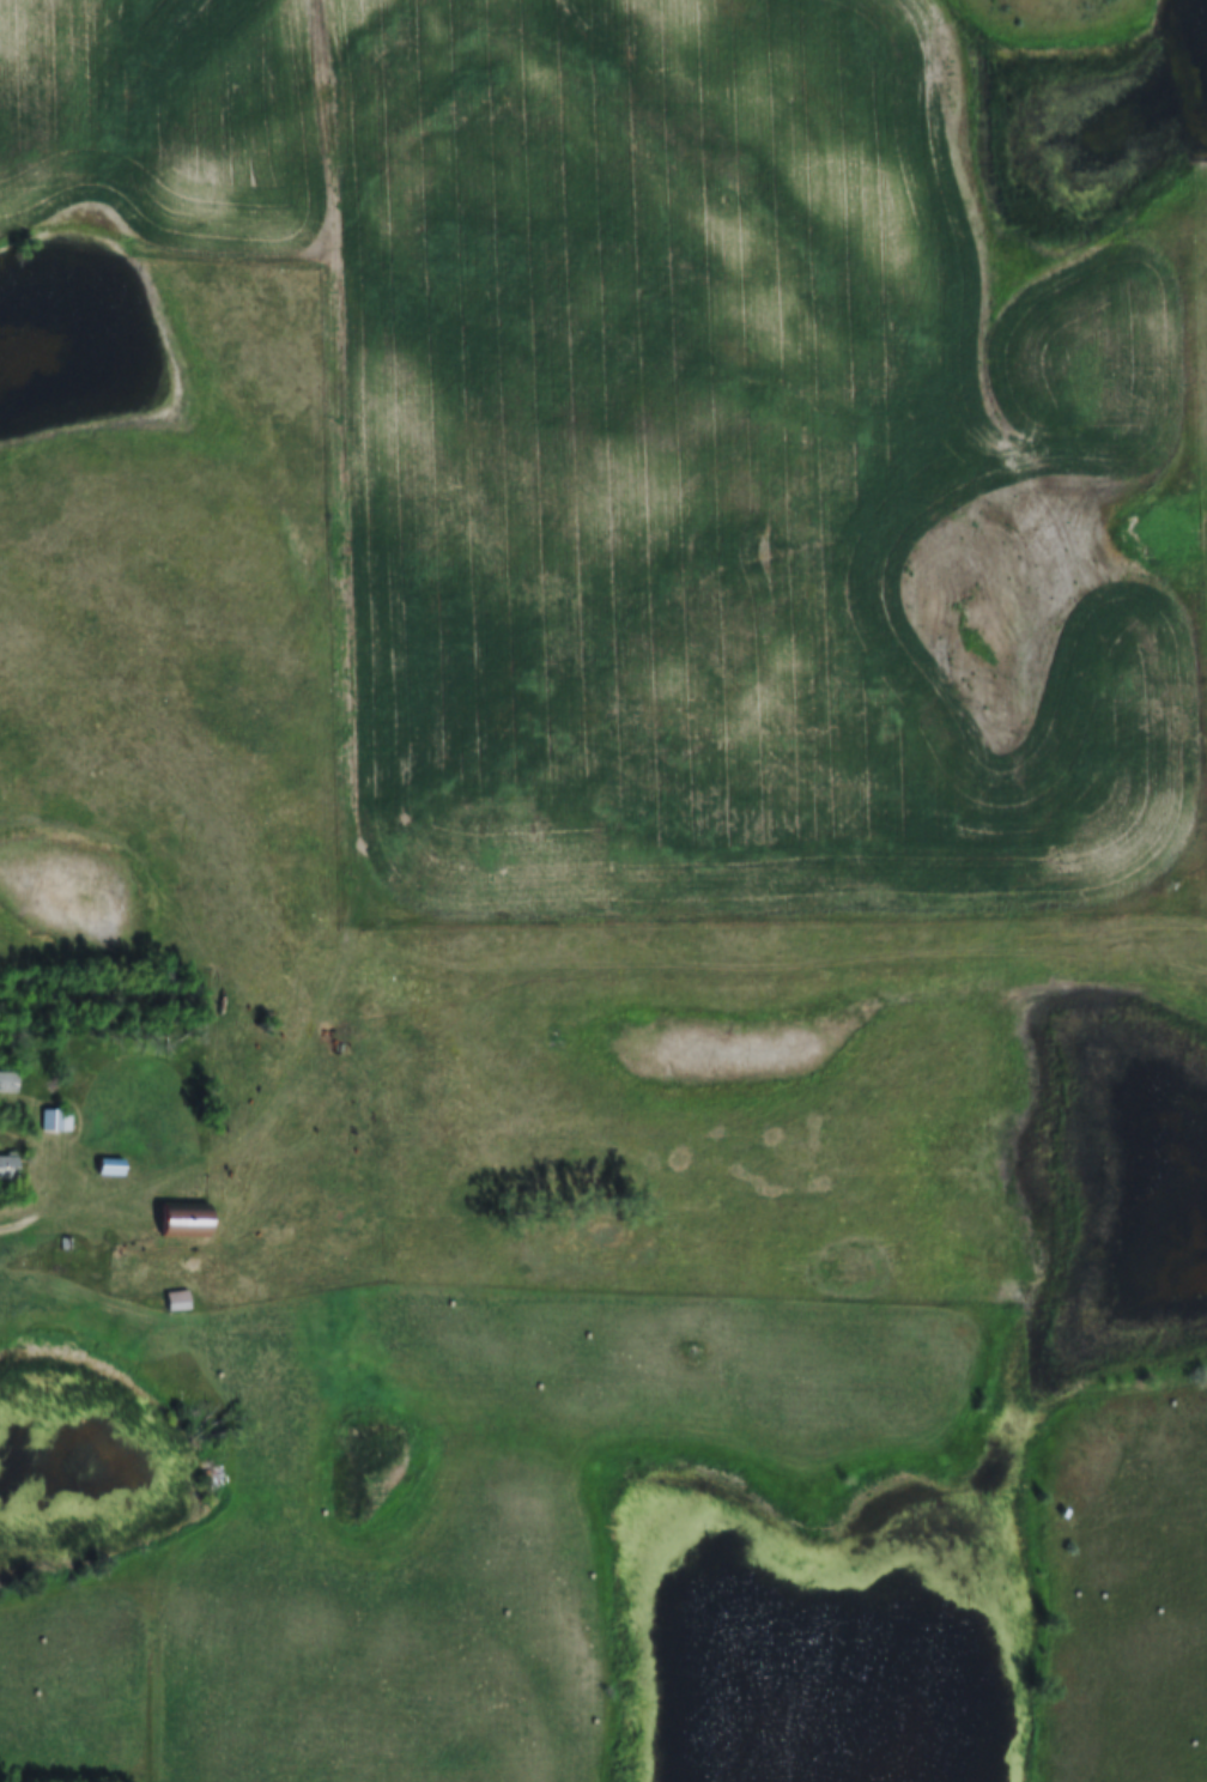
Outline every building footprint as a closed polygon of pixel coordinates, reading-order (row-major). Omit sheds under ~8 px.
[(0,1074),(0,1095),(20,1095),(20,1074),(0,1074)] [(71,1111),(41,1111),(41,1133),(71,1133),(71,1111)] [(19,1181),(19,1158),(0,1158),(0,1181),(19,1181)] [(125,1177),(125,1160),(96,1160),(96,1177),(125,1177)] [(161,1239),(213,1239),(213,1203),(161,1203),(161,1239)] [(190,1312),(190,1294),(164,1294),(164,1312),(190,1312)]
